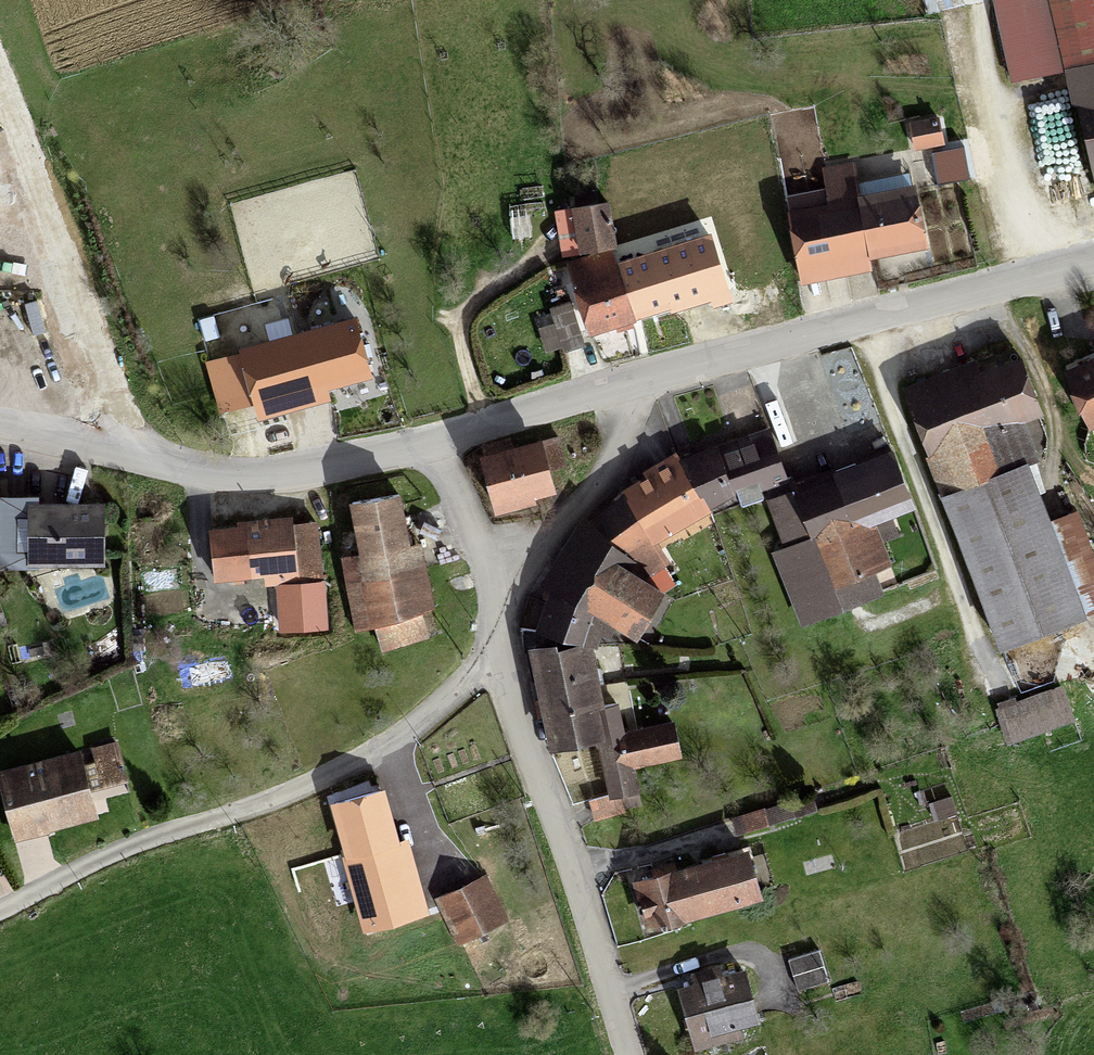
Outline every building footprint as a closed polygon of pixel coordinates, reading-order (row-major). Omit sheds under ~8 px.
[(1010,85),(1062,74),(1047,0),(993,0),(1010,85)] [(1093,170),(1093,0),(1058,0),(1093,170)] [(908,125),(914,152),(944,145),(939,119),(908,125)] [(964,148),(934,153),(939,182),(969,177),(964,148)] [(835,204),(795,210),(806,278),(875,267),(872,252),(863,195),(858,166),(829,171),(835,204)] [(919,186),(863,195),(872,252),(929,242),(919,186)] [(579,204),(583,245),(617,241),(613,200),(579,204)] [(715,240),(624,264),(638,318),(729,294),(715,240)] [(620,250),(573,262),(591,330),(638,318),(624,264),(620,250)] [(242,352),(259,409),(372,377),(355,320),(242,352)] [(948,486),(1027,456),(1011,416),(1044,403),(1028,360),(982,377),(977,363),(910,389),(948,486)] [(1075,369),(1093,413),(1093,361),(1075,369)] [(722,446),(737,494),(786,479),(771,431),(722,446)] [(553,434),(485,451),(499,505),(560,490),(555,473),(563,471),(553,434)] [(722,446),(682,460),(712,506),(737,494),(722,446)] [(896,449),(800,481),(802,487),(817,533),(833,579),(875,565),(889,560),(874,514),(914,500),(896,449)] [(626,492),(658,541),(712,506),(682,460),(680,456),(626,492)] [(1027,456),(948,486),(1006,640),(1085,610),(1027,456)] [(817,533),(802,487),(772,497),(787,543),(817,533)] [(425,603),(401,492),(355,502),(366,551),(343,556),(357,618),(379,613),(425,603)] [(626,492),(589,522),(630,545),(623,557),(637,566),(658,541),(626,492)] [(103,559),(104,503),(3,502),(2,558),(103,559)] [(589,522),(582,517),(545,582),(553,586),(593,603),(635,630),(665,584),(637,566),(623,557),(630,545),(589,522)] [(213,532),(218,581),(321,572),(317,522),(213,532)] [(833,579),(817,533),(787,543),(776,547),(792,593),(833,579)] [(885,593),(875,565),(833,579),(842,607),(885,593)] [(842,607),(833,579),(792,593),(801,621),(842,607)] [(323,583),(278,586),(281,631),(326,629),(323,583)] [(593,603),(553,586),(542,619),(589,635),(593,603)] [(425,603),(379,613),(386,645),(432,635),(425,603)] [(589,635),(533,646),(552,743),(595,734),(608,731),(589,635)] [(1060,687),(1000,709),(1012,742),(1072,719),(1060,687)] [(677,723),(620,732),(625,764),(682,755),(677,723)] [(608,731),(595,734),(608,799),(621,796),(608,731)] [(114,744),(92,749),(100,786),(122,781),(114,744)] [(83,752),(1,771),(14,829),(96,810),(83,752)] [(334,805),(348,853),(399,838),(385,790),(334,805)] [(811,795),(738,816),(742,830),(815,809),(811,795)] [(625,813),(621,796),(608,799),(595,801),(599,818),(625,813)] [(419,913),(399,838),(348,853),(294,866),(315,941),(419,913)] [(753,847),(643,880),(657,924),(767,891),(753,847)] [(472,880),(437,899),(464,949),(476,943),(472,935),(507,916),(481,869),(470,875),(472,880)] [(820,953),(792,961),(799,987),(827,979),(820,953)] [(748,968),(684,985),(699,1041),(763,1025),(748,968)]
